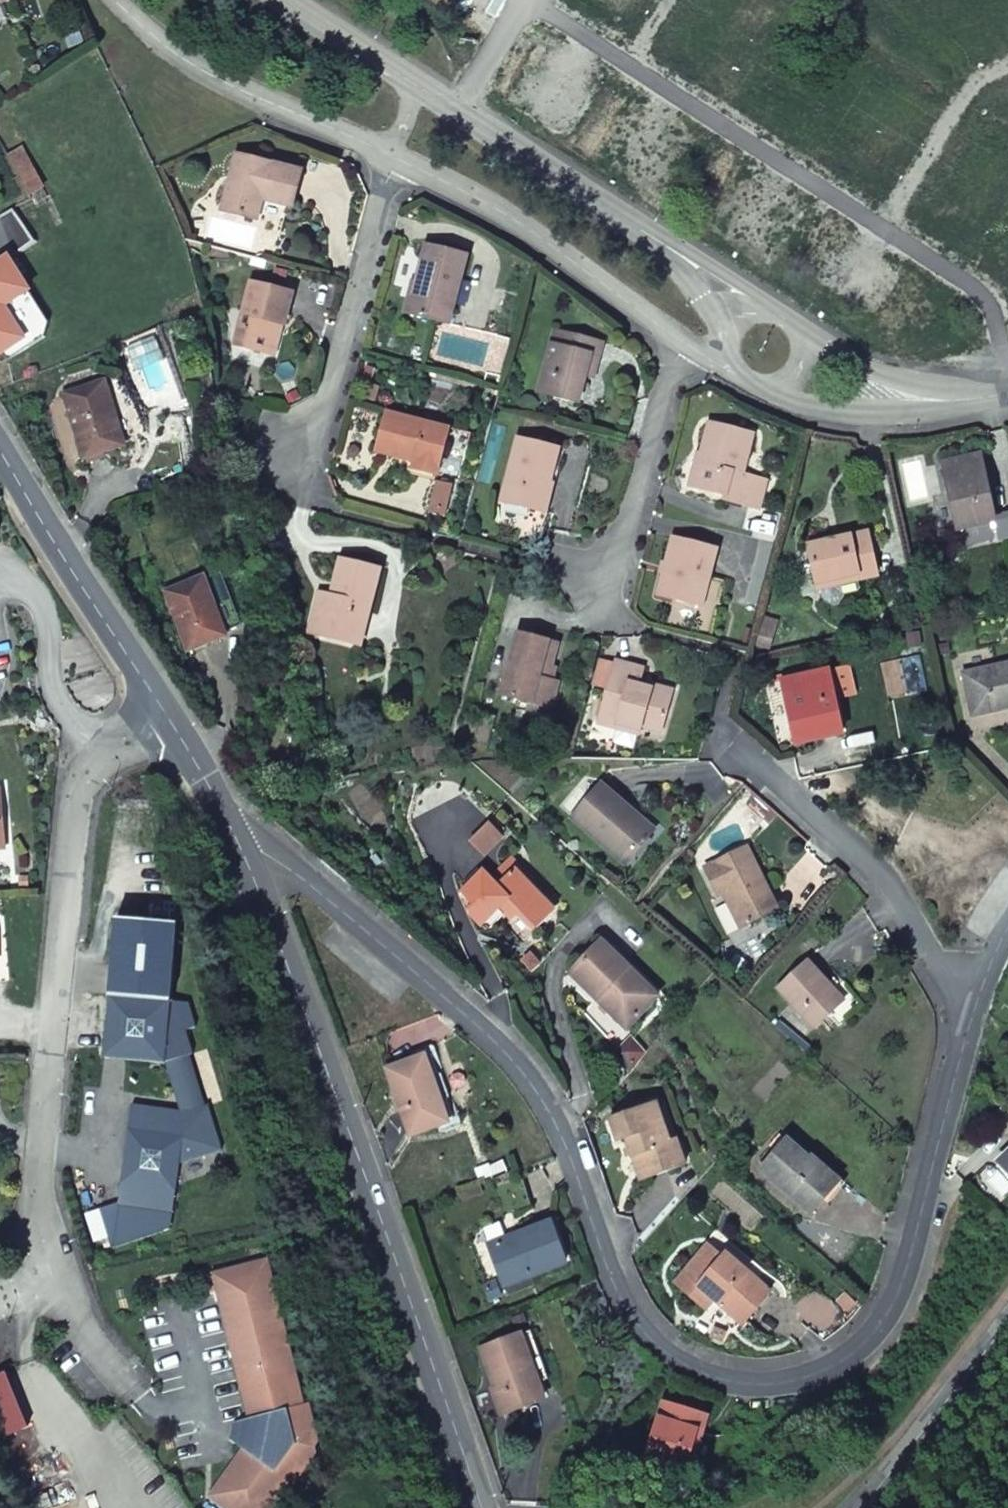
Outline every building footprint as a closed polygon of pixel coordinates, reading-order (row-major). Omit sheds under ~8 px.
[(7,155),(28,193),(43,185),(22,146),(7,155)] [(305,171),(240,154),(225,210),(261,220),(267,198),(296,206),(305,171)] [(469,255),(429,244),(411,313),(452,323),(469,255)] [(296,295),(253,284),(238,345),(275,354),(282,325),(288,327),(296,295)] [(608,346),(560,333),(544,393),(582,403),(594,358),(604,360),(608,346)] [(116,412),(106,380),(64,393),(84,458),(123,445),(113,413),(116,412)] [(452,428),(389,412),(378,451),(417,461),(415,468),(440,475),(452,428)] [(755,432),(712,421),(694,484),(726,492),(725,497),(759,507),(767,478),(744,472),(755,432)] [(558,447),(520,438),(504,501),(542,510),(558,447)] [(981,455),(944,463),(958,529),(962,545),(992,538),(989,522),(995,521),(981,455)] [(857,573),(858,578),(877,574),(867,532),(809,545),(817,581),(820,581),(857,573)] [(718,547),(676,536),(661,592),(704,604),(718,547)] [(360,606),(373,610),(383,573),(342,562),(334,598),(321,595),(312,633),(350,644),(360,606)] [(206,578),(225,632),(242,626),(222,572),(206,578)] [(860,585),(858,578),(857,573),(820,581),(824,598),(833,604),(839,602),(844,594),(843,592),(858,589),(860,585)] [(206,578),(205,575),(166,590),(188,650),(227,635),(225,632),(206,578)] [(364,648),(373,610),(360,606),(350,644),(364,648)] [(559,648),(520,637),(505,698),(554,710),(560,686),(550,684),(559,648)] [(609,690),(615,667),(600,663),(594,686),(609,690)] [(963,673),(972,715),(1007,707),(1007,663),(963,673)] [(639,690),(640,685),(644,672),(616,664),(615,667),(609,690),(600,727),(618,732),(620,728),(642,733),(643,729),(663,734),(674,694),(654,689),(653,694),(639,690)] [(829,670),(783,680),(796,743),(842,733),(829,670)] [(654,689),(640,685),(639,690),(653,694),(654,689)] [(601,783),(572,816),(625,862),(650,834),(624,812),(628,807),(601,783)] [(487,824),(471,841),(485,854),(501,837),(487,824)] [(727,890),(743,924),(777,908),(746,845),(704,866),(717,894),(722,892),(727,890)] [(515,870),(529,885),(534,880),(512,856),(497,870),(505,879),(515,870)] [(544,901),(529,885),(515,870),(505,879),(497,886),(483,871),(461,892),(473,905),(468,909),(470,914),(479,925),(499,907),(508,916),(517,908),(536,929),(552,914),(541,903),(544,901)] [(739,926),(743,924),(727,890),(722,892),(739,926)] [(638,988),(642,983),(602,943),(571,975),(628,1030),(654,1004),(638,988)] [(807,960),(777,986),(813,1027),(839,1004),(823,986),(827,983),(807,960)] [(659,999),(642,983),(638,988),(654,1004),(659,999)] [(179,1109),(130,1103),(116,1202),(97,1207),(108,1247),(167,1230),(177,1165),(218,1152),(204,1104),(201,1105),(187,1052),(191,1051),(183,1027),(194,1024),(186,1000),(107,993),(101,1056),(164,1061),(179,1109)] [(423,1055),(385,1068),(410,1134),(447,1121),(423,1055)] [(637,1155),(645,1177),(685,1164),(677,1139),(670,1141),(656,1102),(609,1118),(616,1140),(625,1137),(632,1156),(637,1155)] [(786,1138),(761,1168),(811,1212),(836,1183),(786,1138)] [(999,1160),(1007,1170),(1007,1152),(999,1160)] [(639,1179),(645,1177),(637,1155),(632,1156),(639,1179)] [(551,1221),(488,1244),(501,1279),(527,1270),(529,1274),(565,1261),(551,1221)] [(769,1290),(740,1264),(735,1269),(721,1257),(708,1245),(675,1282),(704,1307),(713,1298),(728,1311),(731,1307),(745,1319),(769,1290)] [(735,1269),(740,1264),(726,1252),(721,1257),(735,1269)] [(250,1418),(233,1422),(230,1440),(243,1449),(210,1494),(229,1507),(267,1507),(288,1482),(290,1484),(314,1453),(312,1446),(317,1441),(307,1404),(301,1405),(266,1260),(214,1273),(250,1418)] [(520,1333),(481,1346),(504,1410),(543,1397),(520,1333)] [(0,1374),(0,1436),(25,1426),(4,1372),(0,1374)] [(706,1418),(665,1403),(647,1456),(683,1469),(696,1431),(701,1433),(706,1418)]
